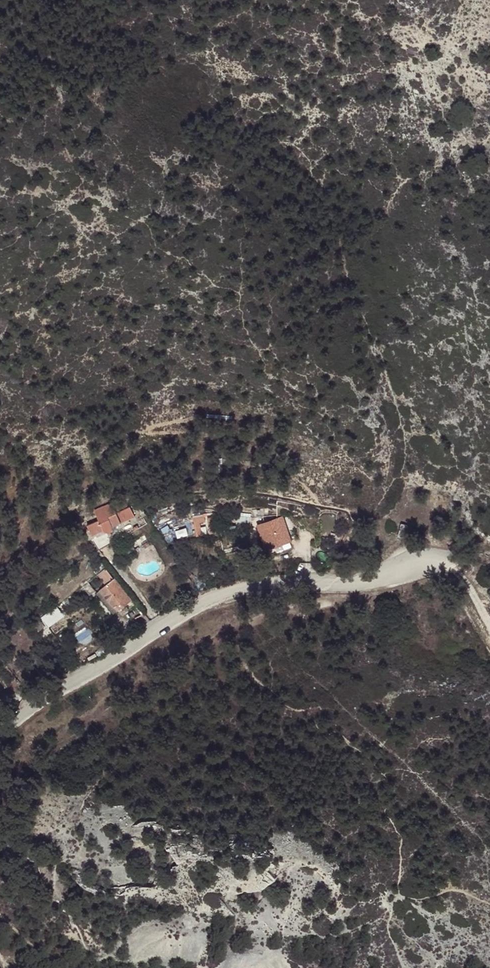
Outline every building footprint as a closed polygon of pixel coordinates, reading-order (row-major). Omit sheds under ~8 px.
[(116,512),(98,520),(87,526),(91,535),(103,530),(109,533),(112,527),(116,528),(117,524),(134,516),(131,506),(128,506),(127,502),(114,507),(116,512)] [(94,511),(98,520),(116,512),(114,507),(113,503),(94,511)] [(261,509),(252,510),(253,518),(263,516),(261,509)] [(207,518),(208,528),(215,527),(214,517),(207,518)] [(282,520),(258,527),(265,548),(289,541),(282,520)] [(411,526),(401,523),(398,534),(408,537),(411,526)] [(109,583),(101,589),(114,607),(117,611),(131,601),(107,568),(100,573),(109,583)] [(87,580),(82,584),(90,595),(95,591),(87,580)] [(114,607),(101,589),(97,591),(114,614),(117,611),(114,607)] [(47,613),(40,617),(48,627),(54,623),(47,613)] [(38,618),(31,623),(38,631),(44,626),(38,618)]
